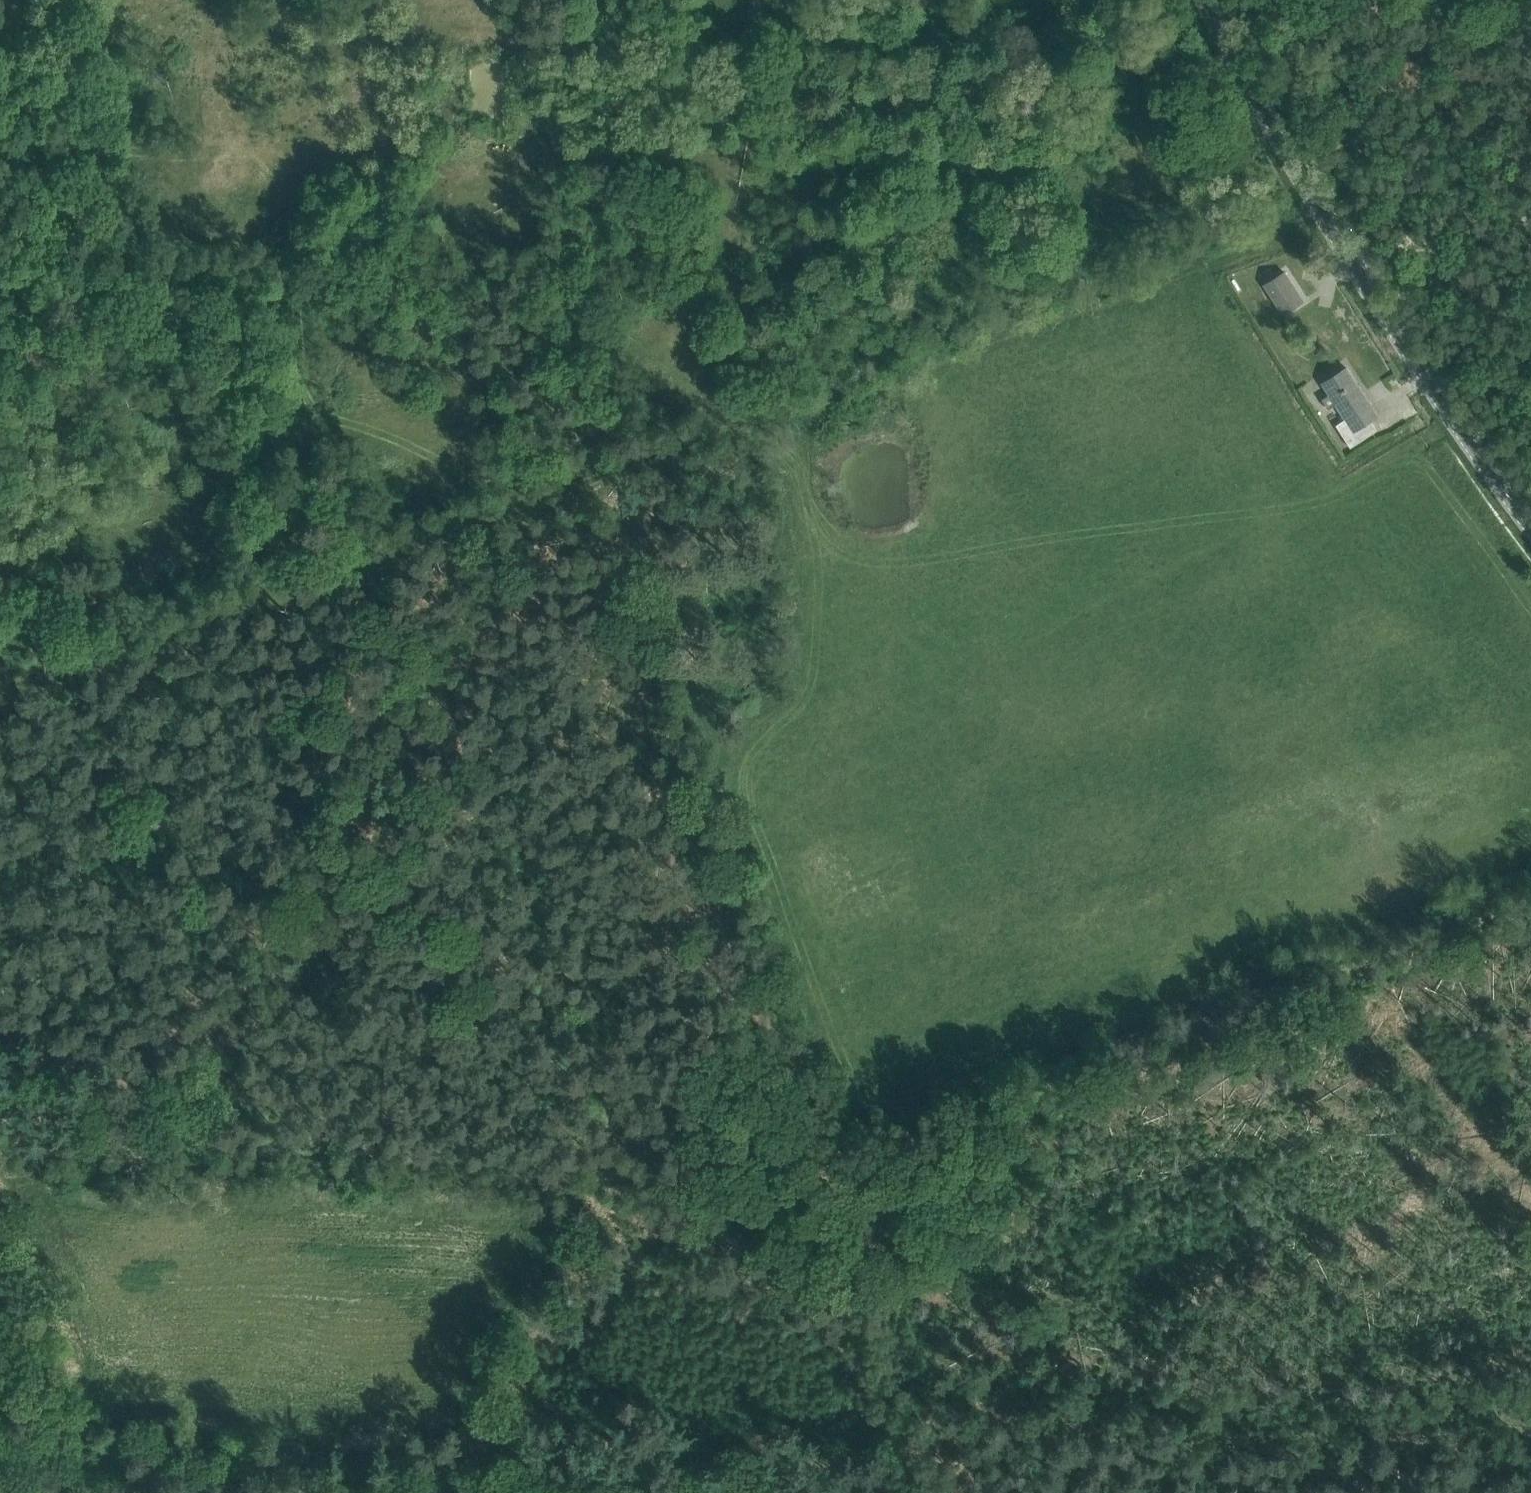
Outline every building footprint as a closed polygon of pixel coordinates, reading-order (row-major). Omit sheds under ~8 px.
[(1304,300),(1284,270),(1264,284),(1283,314),(1304,300)] [(1347,367),(1323,383),(1330,394),(1322,399),(1329,408),(1336,403),(1346,418),(1336,424),(1351,447),(1378,429),(1371,419),(1378,415),(1347,367)]
